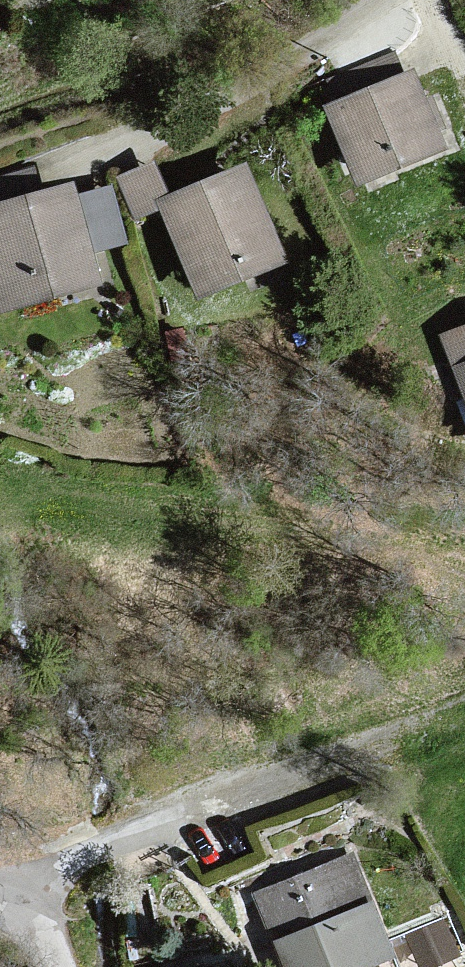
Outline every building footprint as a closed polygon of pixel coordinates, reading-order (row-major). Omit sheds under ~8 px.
[(11,7),(9,0),(0,0),(0,12),(11,7)] [(409,78),(324,111),(361,192),(451,154),(409,78)] [(248,170),(159,204),(202,304),(294,271),(248,170)] [(0,210),(0,321),(110,288),(103,256),(132,246),(113,189),(84,198),(81,187),(0,210)] [(441,340),(464,395),(464,331),(441,340)] [(398,962),(371,908),(365,912),(356,864),(252,893),(269,950),(280,966),(383,966),(398,962)]
